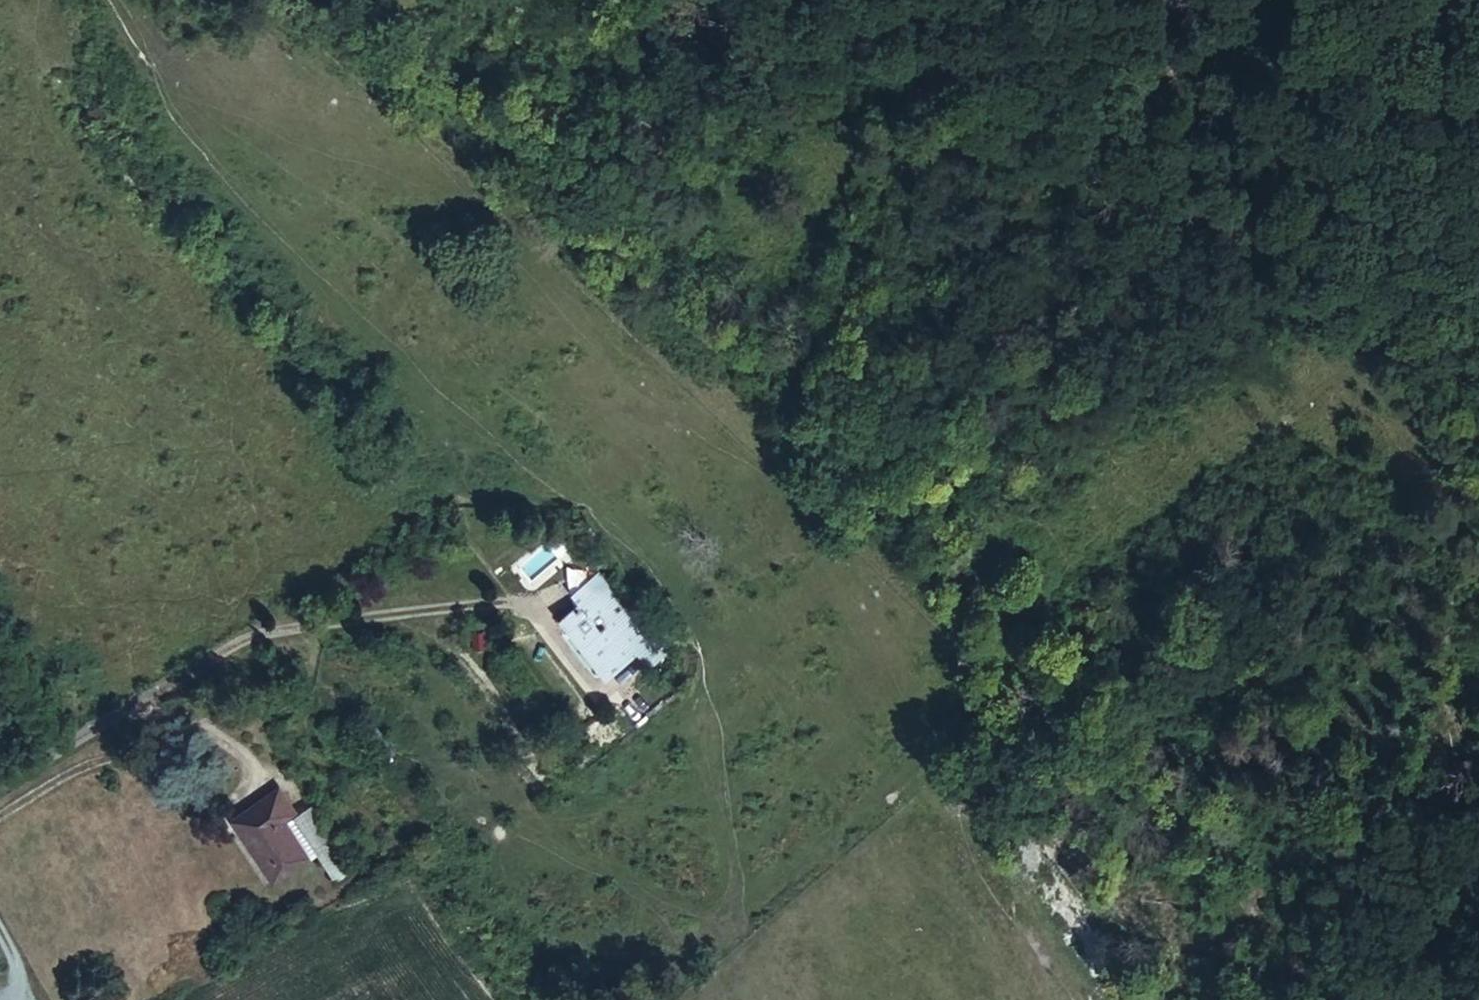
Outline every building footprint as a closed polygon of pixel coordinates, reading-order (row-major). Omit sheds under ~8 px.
[(614,623),(602,632),(646,687),(659,677),(614,623)] [(646,687),(602,632),(570,656),(584,674),(589,671),(619,710),(646,687)] [(277,804),(235,837),(282,896),(317,869),(289,834),(297,828),(277,804)] [(343,849),(323,863),(347,895),(368,879),(343,849)]
